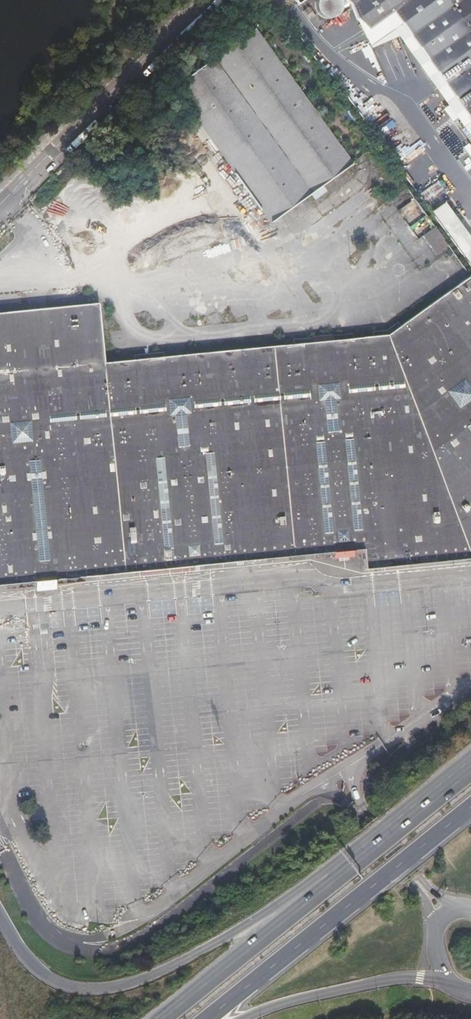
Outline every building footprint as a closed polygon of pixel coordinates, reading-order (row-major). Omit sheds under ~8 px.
[(341,0),(317,0),(316,4),(316,8),(318,12),(320,15),(324,17),(328,18),(332,18),(336,16),(339,13),(341,9),(342,5),(341,0)] [(351,4),(356,19),(369,29),(394,12),(470,120),(470,0),(346,0),(351,4)] [(309,7),(304,11),(310,19),(315,15),(309,7)] [(470,137),(470,120),(394,12),(369,29),(356,19),(371,48),(398,36),(470,137)] [(253,29),(174,86),(270,221),(351,164),(253,29)] [(444,202),(431,212),(470,266),(470,239),(444,202)] [(437,253),(449,244),(435,226),(423,235),(437,253)] [(469,276),(459,287),(419,315),(391,335),(335,341),(319,343),(106,365),(100,305),(0,317),(0,588),(42,584),(52,583),(351,551),(365,550),(367,569),(470,559),(470,278),(469,276)]
